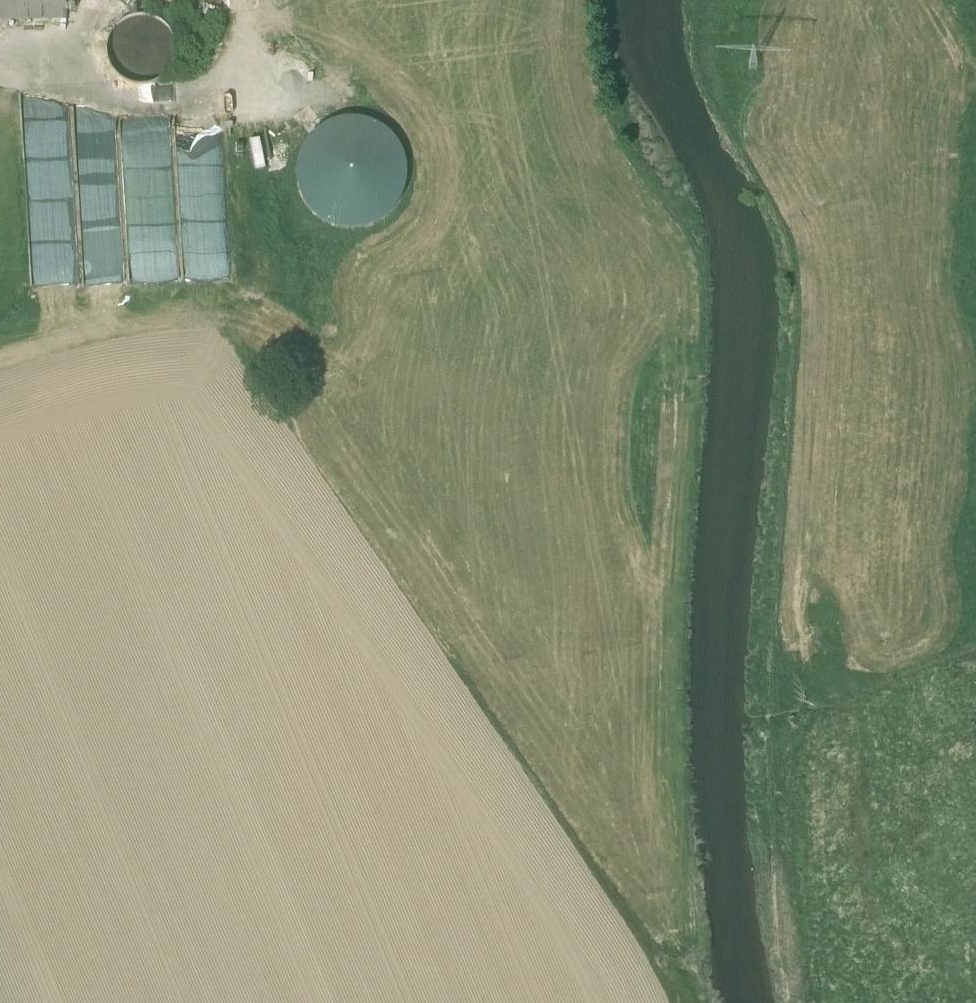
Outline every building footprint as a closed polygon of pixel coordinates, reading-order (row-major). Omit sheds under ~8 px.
[(66,20),(66,0),(0,0),(0,21),(66,20)] [(160,74),(171,29),(127,18),(124,30),(135,32),(133,38),(138,40),(135,52),(141,54),(137,68),(160,74)] [(305,218),(404,228),(414,130),(315,120),(305,218)]
